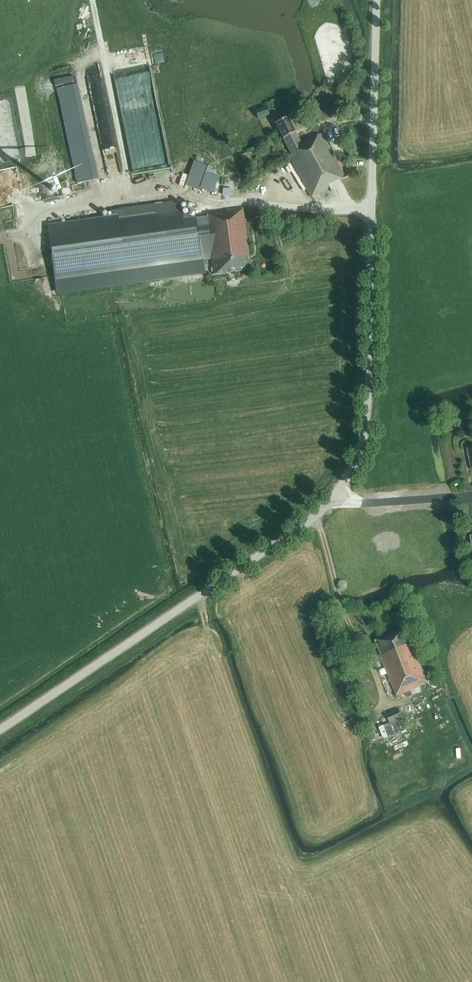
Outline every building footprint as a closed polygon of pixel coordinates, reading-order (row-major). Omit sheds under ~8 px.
[(144,74),(151,73),(151,66),(143,66),(144,74)] [(77,85),(58,90),(78,184),(97,179),(77,85)] [(259,119),(270,115),(267,106),(256,110),(259,119)] [(336,181),(345,176),(321,132),(301,144),(287,117),(275,124),(292,155),(290,157),(312,197),(337,183),(336,181)] [(21,156),(15,127),(12,131),(13,137),(10,138),(5,144),(3,143),(1,135),(0,135),(0,151),(1,151),(5,153),(0,160),(21,156)] [(337,141),(332,144),(339,157),(344,155),(337,141)] [(216,188),(219,176),(205,172),(208,164),(195,161),(189,181),(216,188)] [(47,224),(49,234),(0,240),(0,249),(7,300),(53,294),(51,280),(125,269),(211,258),(214,275),(251,269),(243,208),(226,211),(227,215),(217,216),(217,214),(206,215),(206,217),(196,218),(196,217),(183,219),(182,210),(118,219),(118,214),(47,224)] [(410,643),(404,629),(376,640),(382,655),(380,656),(396,696),(420,686),(419,684),(429,681),(413,642),(410,643)] [(387,714),(390,723),(386,725),(380,728),(385,739),(407,730),(399,709),(386,714),(387,714)]
